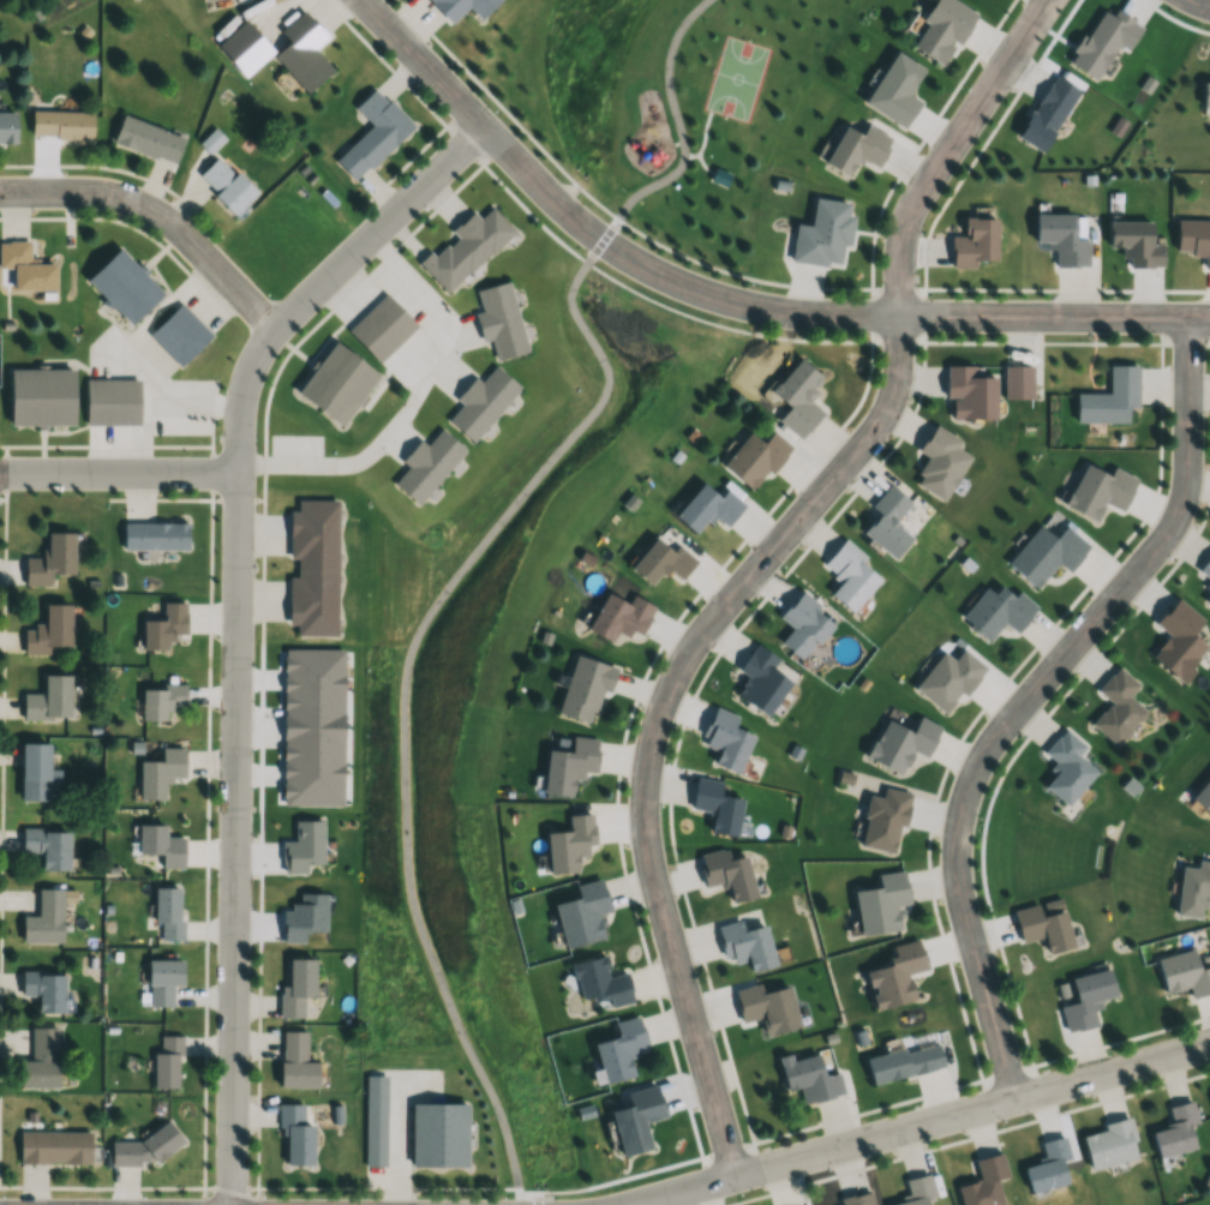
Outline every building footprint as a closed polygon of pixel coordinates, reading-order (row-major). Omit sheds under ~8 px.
[(449,23),(468,7),(478,18),(498,0),(428,0),(449,23)] [(954,0),(933,0),(909,47),(946,66),(975,11),(954,0)] [(273,54),(306,92),(332,70),(313,48),(326,36),(303,10),(279,31),(288,41),(273,54)] [(918,101),(908,95),(923,68),(893,51),(863,104),(904,127),(918,101)] [(1043,153),(1079,90),(1053,75),(1016,138),(1043,153)] [(1202,81),(1201,106),(1209,106),(1209,81),(1202,81)] [(413,125),(376,86),(354,106),(371,125),(334,160),(354,181),(413,125)] [(30,140),(91,140),(91,111),(30,111),(30,140)] [(0,112),(0,142),(15,142),(15,112),(0,112)] [(175,163),(183,134),(120,116),(111,144),(175,163)] [(844,125),(823,163),(847,176),(859,156),(877,166),(892,138),(866,124),(860,134),(844,125)] [(255,193),(218,155),(197,176),(234,214),(255,193)] [(714,164),(709,175),(708,180),(726,187),(732,172),(714,164)] [(849,244),(854,202),(814,198),(811,226),(795,224),(791,260),(840,266),(842,243),(849,244)] [(476,214),(432,255),(429,252),(418,262),(447,293),(514,230),(492,206),(480,218),(476,214)] [(1075,215),(1035,214),(1035,249),(1056,249),(1055,266),(1088,267),(1089,240),(1074,239),(1075,215)] [(996,261),(996,218),(964,218),(964,236),(951,236),(951,268),(975,268),(975,261),(996,261)] [(1176,220),(1176,254),(1205,254),(1205,268),(1209,268),(1209,221),(1176,220)] [(1163,267),(1162,244),(1151,244),(1151,221),(1107,222),(1108,249),(1123,248),(1124,267),(1163,267)] [(12,268),(12,290),(54,290),(54,262),(29,262),(29,242),(0,242),(0,268),(12,268)] [(162,293),(117,248),(85,281),(129,325),(162,293)] [(527,351),(509,281),(477,290),(483,313),(474,315),(481,341),(490,339),(496,360),(527,351)] [(346,330),(377,363),(416,326),(385,293),(346,330)] [(148,335),(180,367),(212,335),(179,303),(148,335)] [(295,393),(340,426),(378,375),(333,341),(295,393)] [(769,391),(788,407),(777,419),(800,438),(822,412),(807,399),(823,379),(798,357),(769,391)] [(474,376),(455,398),(461,404),(447,420),(470,441),(519,388),(494,365),(480,381),(474,376)] [(995,419),(995,376),(974,376),(974,365),(946,365),(946,397),(951,397),(951,419),(995,419)] [(1032,365),(1005,365),(1005,398),(1032,398),(1032,365)] [(1138,407),(1138,365),(1109,365),(1109,393),(1075,393),(1075,422),(1127,422),(1127,407),(1138,407)] [(73,425),(73,369),(9,370),(9,425),(73,425)] [(85,424),(139,424),(139,379),(85,379),(85,424)] [(961,440),(934,424),(919,451),(928,456),(913,483),(945,501),(970,456),(956,448),(961,440)] [(464,447),(439,428),(426,444),(419,438),(401,460),(407,465),(392,484),(418,504),(464,447)] [(722,466),(754,491),(790,445),(772,430),(762,442),(749,431),(722,466)] [(1137,478),(1113,466),(1109,475),(1084,463),(1063,506),(1095,521),(1104,501),(1122,510),(1137,478)] [(723,490),(719,496),(700,482),(674,518),(697,534),(711,514),(727,526),(743,503),(723,490)] [(911,536),(894,521),(910,501),(890,484),(870,507),(878,513),(862,532),(893,559),(911,536)] [(297,500),(297,511),(291,511),(291,576),(290,576),(290,636),(338,636),(337,500),(297,500)] [(188,522),(122,522),(122,549),(188,549),(188,522)] [(1039,525),(1006,565),(1036,588),(1057,562),(1068,571),(1090,545),(1062,523),(1052,536),(1039,525)] [(51,585),(51,574),(73,574),(74,532),(47,532),(46,559),(24,558),(24,585),(51,585)] [(678,545),(672,552),(654,537),(629,568),(651,586),(666,568),(681,579),(696,560),(678,545)] [(828,595),(851,614),(879,579),(860,564),(867,556),(843,538),(822,565),(840,580),(828,595)] [(1199,571),(1209,578),(1209,555),(1199,571)] [(1013,598),(1000,587),(993,594),(985,588),(960,618),(988,641),(1003,623),(1016,633),(1037,608),(1018,592),(1013,598)] [(800,659),(835,622),(803,591),(779,616),(792,629),(781,641),(800,659)] [(654,606),(632,596),(629,604),(604,593),(588,630),(612,641),(617,629),(639,639),(654,606)] [(1204,621),(1178,598),(1155,623),(1169,635),(1151,655),(1179,681),(1209,649),(1192,634),(1204,621)] [(166,649),(166,635),(186,635),(186,602),(164,602),(164,620),(143,620),(143,649),(166,649)] [(70,647),(70,604),(45,604),(45,624),(35,624),(35,630),(24,630),(24,653),(49,653),(49,647),(70,647)] [(736,695),(766,717),(791,682),(770,668),(777,659),(756,644),(738,670),(749,677),(736,695)] [(942,652),(913,689),(947,716),(985,667),(961,649),(953,660),(942,652)] [(575,654),(557,713),(594,725),(612,666),(575,654)] [(1116,747),(1146,714),(1128,696),(1138,685),(1119,667),(1096,691),(1110,703),(1091,724),(1116,747)] [(69,675),(44,675),(44,695),(23,695),(23,719),(69,719),(69,675)] [(166,721),(166,708),(185,708),(185,687),(143,687),(143,721),(166,721)] [(718,751),(712,764),(738,774),(753,736),(734,728),(738,716),(714,706),(699,744),(718,751)] [(884,720),(865,760),(900,777),(913,751),(926,757),(940,727),(919,717),(911,733),(884,720)] [(1096,772),(1077,755),(1085,747),(1065,729),(1043,753),(1058,767),(1041,786),(1065,807),(1096,772)] [(599,739),(571,737),(570,753),(546,750),(542,794),(571,796),(572,780),(583,781),(584,771),(596,772),(599,739)] [(48,744),(20,744),(20,802),(49,802),(48,744)] [(140,762),(140,800),(164,800),(164,780),(184,780),(184,748),(162,748),(162,762),(140,762)] [(1190,799),(1209,817),(1209,777),(1190,799)] [(722,781),(695,778),(691,809),(712,812),(709,833),(736,837),(742,799),(720,796),(722,781)] [(862,849),(901,852),(906,792),(883,790),(882,798),(867,797),(862,849)] [(546,832),(549,874),(578,872),(577,857),(588,856),(587,846),(594,846),(592,813),(568,815),(569,831),(546,832)] [(160,854),(160,868),(185,868),(185,836),(166,836),(166,826),(138,826),(138,854),(160,854)] [(68,871),(68,829),(22,829),(22,853),(41,853),(41,871),(68,871)] [(704,886),(726,883),(729,902),(755,898),(747,854),(730,857),(728,849),(699,854),(704,886)] [(854,891),(860,936),(900,931),(897,905),(908,903),(904,871),(877,875),(879,888),(854,891)] [(563,949),(605,939),(599,914),(608,912),(601,879),(575,885),(578,898),(553,904),(563,949)] [(182,940),(182,887),(156,887),(156,940),(182,940)] [(62,944),(62,889),(38,889),(38,917),(22,917),(22,944),(62,944)] [(1021,944),(1043,939),(1046,954),(1073,948),(1065,911),(1040,917),(1038,905),(1013,910),(1021,944)] [(727,965),(747,961),(749,972),(774,967),(766,926),(743,930),(742,921),(719,925),(727,965)] [(874,1010),(914,1001),(908,973),(925,969),(918,940),(887,947),(892,965),(865,972),(874,1010)] [(1209,994),(1209,966),(1198,969),(1194,950),(1157,958),(1165,992),(1190,987),(1192,998),(1209,994)] [(611,1007),(632,1003),(627,972),(609,975),(606,956),(573,962),(580,1002),(609,997),(611,1007)] [(148,959),(148,986),(151,987),(151,1006),(171,1007),(171,985),(183,985),(183,960),(148,959)] [(314,960),(288,959),(288,986),(280,986),(280,1017),(303,1017),(303,998),(313,998),(314,960)] [(1098,1026),(1093,1002),(1115,997),(1109,970),(1071,978),(1076,1004),(1062,1007),(1067,1033),(1098,1026)] [(63,1015),(63,972),(21,972),(21,997),(36,997),(36,1015),(63,1015)] [(763,1037),(799,1029),(789,987),(762,994),(759,983),(734,990),(742,1023),(759,1019),(763,1037)] [(603,1083),(632,1077),(627,1054),(646,1050),(639,1017),(614,1022),(617,1038),(594,1043),(603,1083)] [(58,1088),(58,1028),(32,1028),(32,1062),(19,1062),(19,1088),(58,1088)] [(317,1062),(306,1062),(306,1032),(281,1031),(280,1088),(317,1088),(317,1062)] [(153,1053),(153,1089),(181,1089),(181,1036),(160,1036),(160,1053),(153,1053)] [(944,1069),(938,1043),(865,1060),(871,1085),(944,1069)] [(786,1091),(800,1088),(804,1104),(844,1095),(839,1074),(823,1077),(819,1056),(780,1064),(786,1091)] [(387,1166),(387,1075),(366,1075),(366,1166),(387,1166)] [(1173,1125),(1152,1130),(1158,1157),(1194,1149),(1188,1125),(1198,1123),(1193,1102),(1169,1107),(1173,1125)] [(313,1104),(281,1104),(281,1165),(313,1165),(313,1104)] [(467,1104),(411,1104),(411,1167),(467,1167),(467,1104)] [(1103,1125),(1104,1131),(1081,1136),(1090,1171),(1139,1158),(1129,1119),(1103,1125)] [(19,1132),(19,1165),(90,1165),(90,1132),(19,1132)] [(1030,1195),(1068,1185),(1062,1162),(1071,1160),(1064,1137),(1041,1143),(1045,1162),(1023,1168),(1030,1195)] [(958,1186),(962,1204),(1002,1204),(997,1179),(1007,1177),(1002,1154),(975,1160),(979,1181),(958,1186)] [(909,1198),(887,1203),(888,1204),(928,1204),(927,1198),(934,1197),(928,1174),(905,1180),(909,1198)] [(872,1192),(840,1198),(842,1204),(874,1204),(872,1192)]
